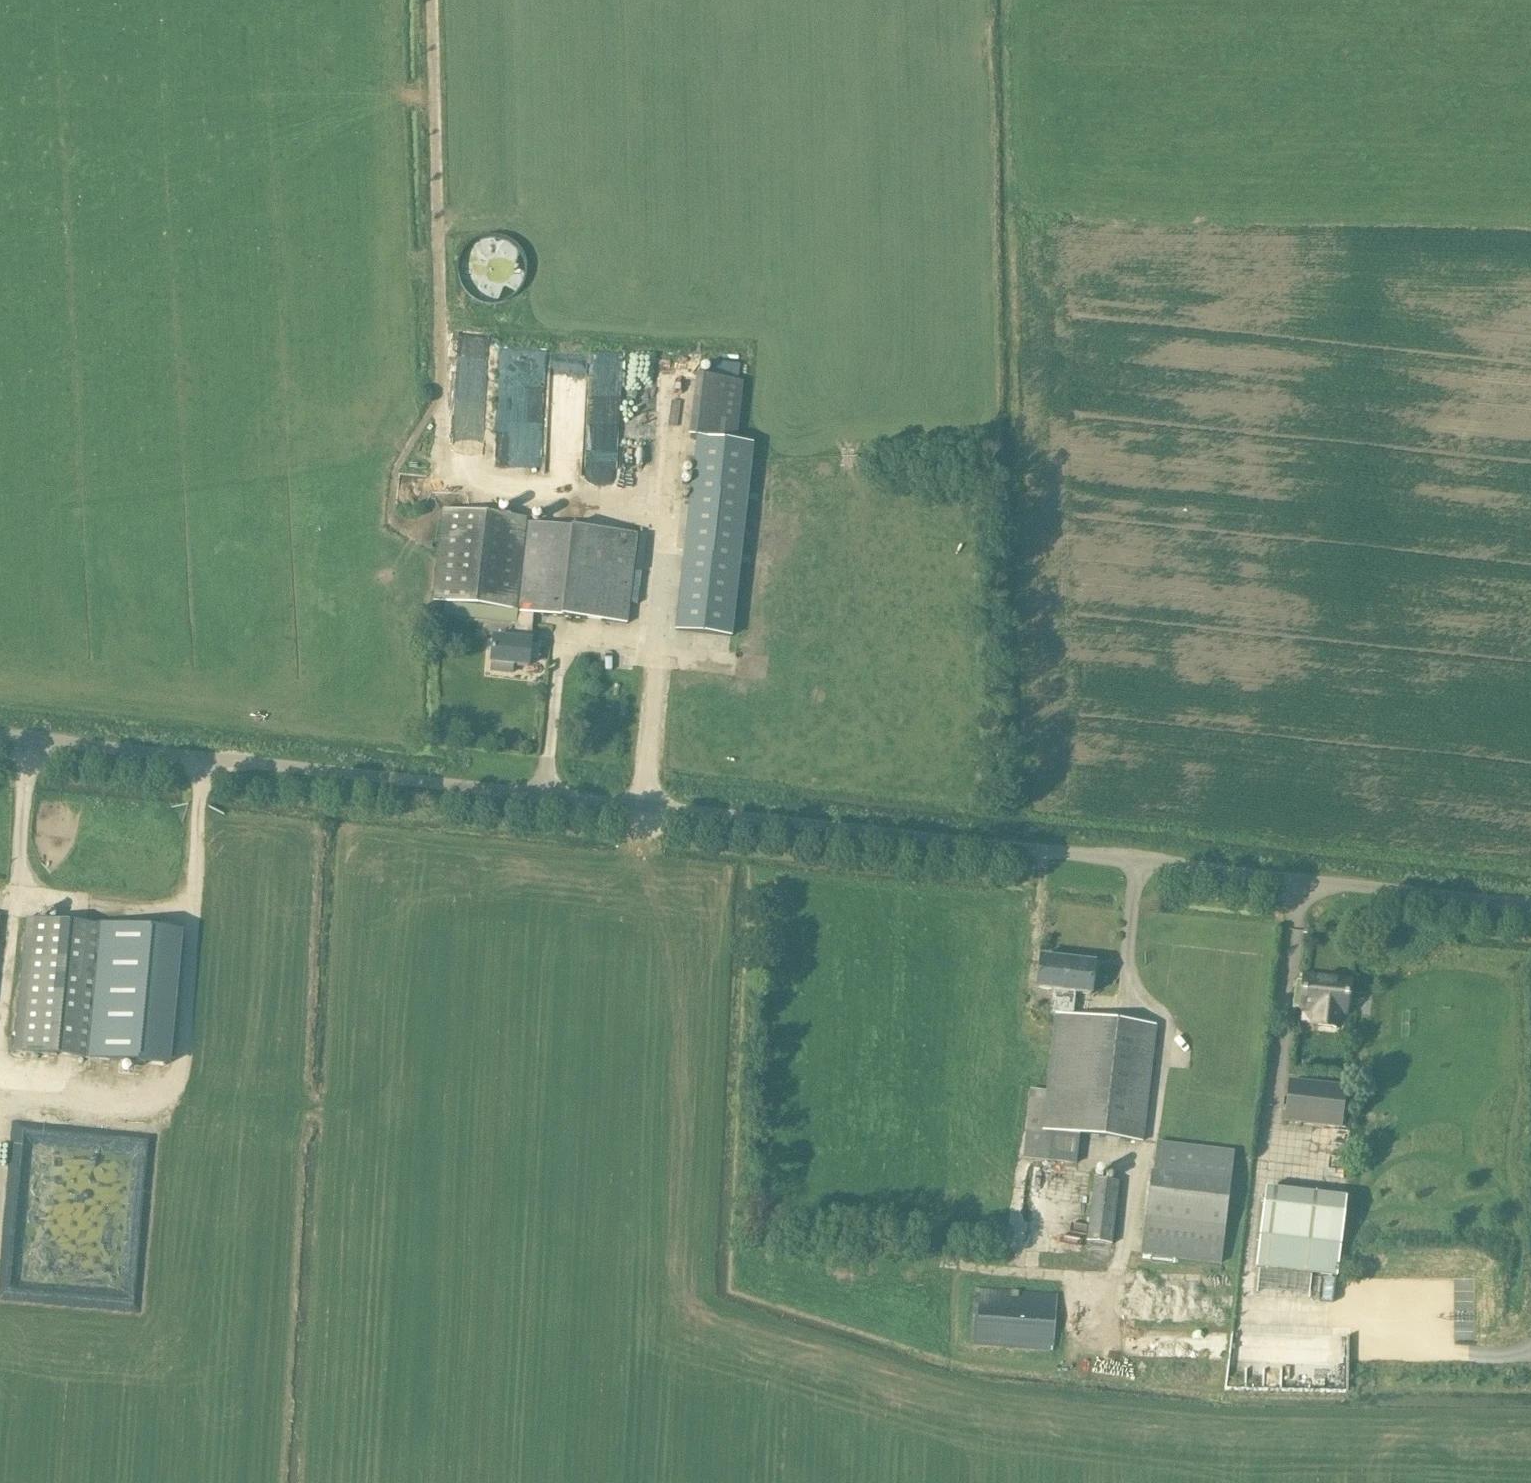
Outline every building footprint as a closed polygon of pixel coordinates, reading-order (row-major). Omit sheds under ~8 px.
[(523,242),(478,237),(473,284),(518,289),(523,242)] [(581,363),(547,362),(546,475),(580,476),(581,363)] [(736,443),(738,423),(693,418),(691,438),(697,439),(676,630),(732,637),(753,445),(736,443)] [(512,673),(513,665),(528,666),(531,642),(534,613),(562,617),(562,618),(627,624),(637,534),(573,527),(527,522),(527,518),(442,509),(432,601),(445,603),(444,616),(515,624),(514,640),(494,638),(491,662),(492,662),(491,670),(512,673)] [(27,918),(15,1051),(166,1065),(178,932),(27,918)] [(1052,990),(1050,1015),(1055,1015),(1062,1016),(1068,960),(1041,957),(1037,988),(1052,990)] [(1095,964),(1068,960),(1062,1016),(1073,1017),(1075,993),(1091,994),(1095,964)] [(1300,1008),(1346,1013),(1349,982),(1304,977),(1300,1008)] [(1156,1026),(1073,1017),(1062,1016),(1055,1015),(1047,1090),(1030,1090),(1023,1158),(1076,1164),(1080,1135),(1143,1142),(1156,1026)] [(1346,1086),(1288,1080),(1282,1123),(1341,1130),(1346,1086)] [(1153,1172),(1150,1171),(1140,1254),(1221,1264),(1234,1150),(1157,1141),(1153,1172)] [(1094,1179),(1086,1242),(1112,1245),(1120,1182),(1094,1179)] [(1338,1277),(1347,1199),(1265,1189),(1257,1267),(1338,1277)] [(1317,1298),(1319,1274),(1310,1274),(1308,1297),(1317,1298)] [(1058,1294),(975,1288),(971,1344),(1054,1350),(1058,1294)]
